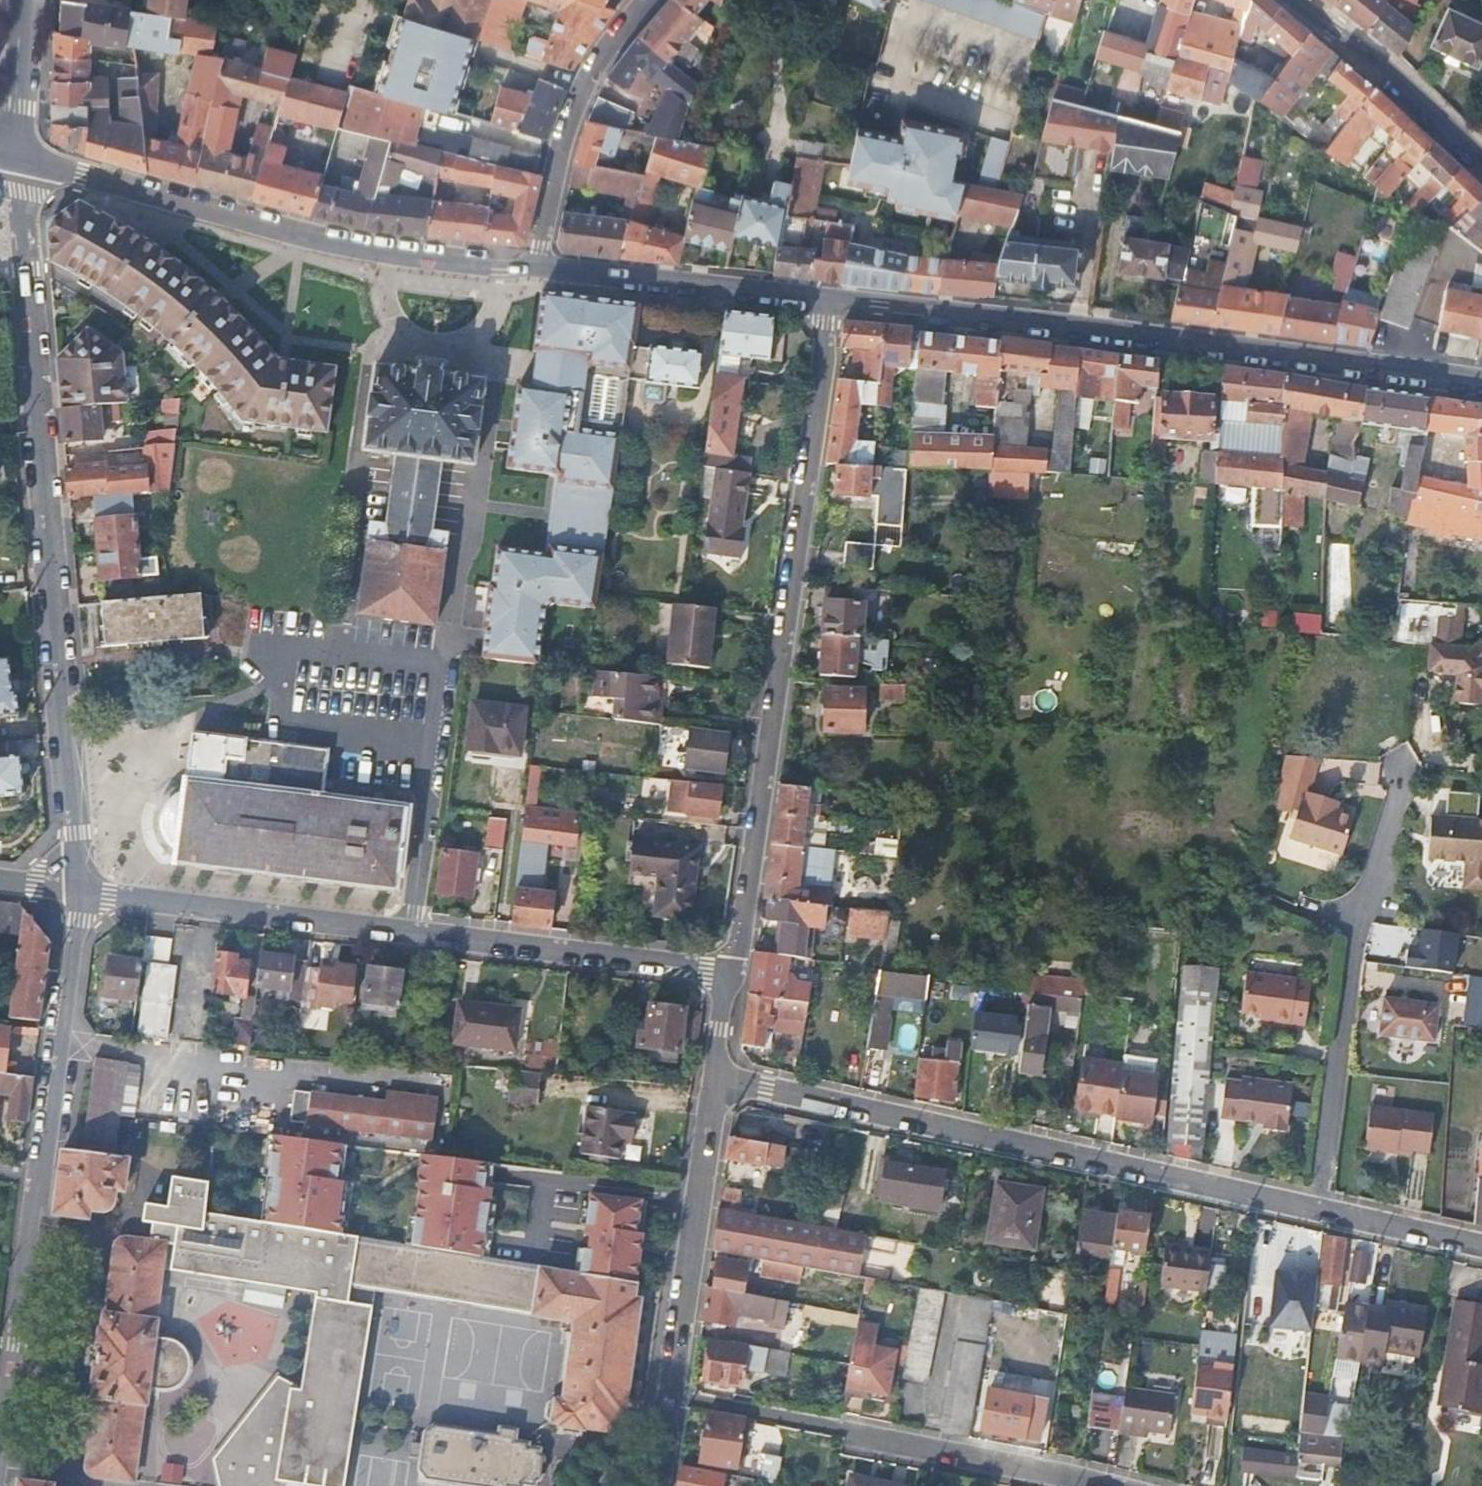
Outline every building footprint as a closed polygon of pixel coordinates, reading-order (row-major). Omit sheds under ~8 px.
[(132,11),(126,46),(134,47),(196,55),(177,138),(169,136),(167,142),(149,137),(143,135),(146,171),(195,184),(205,141),(224,56),(214,55),(218,23),(187,19),(188,0),(150,0),(148,13),(132,11)] [(403,17),(411,19),(449,31),(458,0),(409,0),(403,17)] [(449,31),(476,39),(489,0),(458,0),(449,31)] [(476,39),(511,50),(527,0),(489,0),(476,39)] [(560,9),(552,33),(587,46),(617,10),(606,6),(587,0),(533,0),(560,9)] [(679,0),(672,0),(657,18),(687,44),(698,30),(706,34),(712,37),(715,30),(702,19),(697,15),(679,0)] [(697,15),(710,0),(679,0),(697,15)] [(879,8),(884,0),(861,0),(879,8)] [(1039,39),(1046,17),(994,0),(921,0),(1039,39)] [(1044,27),(1074,38),(1085,0),(1013,0),(1013,1),(1048,13),(1044,27)] [(1164,4),(1189,13),(1166,89),(1222,105),(1226,87),(1243,98),(1247,94),(1228,80),(1235,47),(1238,35),(1239,28),(1241,28),(1248,0),(1220,0),(1236,8),(1230,25),(1190,11),(1194,0),(1165,0),(1164,4)] [(1238,35),(1252,42),(1259,23),(1268,0),(1248,0),(1241,28),(1239,28),(1238,35)] [(1293,55),(1310,32),(1272,0),(1268,0),(1259,23),(1293,55)] [(1332,1),(1367,28),(1386,0),(1333,0),(1332,1)] [(1367,28),(1399,54),(1423,10),(1417,7),(1420,0),(1386,0),(1367,28)] [(64,3),(62,35),(92,41),(126,46),(132,11),(64,3)] [(1105,35),(1099,58),(1141,71),(1153,85),(1166,89),(1189,13),(1164,4),(1152,43),(1109,32),(1107,31),(1105,35)] [(1431,44),(1478,66),(1481,56),(1481,22),(1448,7),(1431,44)] [(715,30),(720,15),(706,11),(702,19),(715,30)] [(1099,32),(1105,35),(1107,31),(1109,32),(1115,14),(1105,11),(1100,25),(1101,27),(1099,32)] [(687,44),(657,18),(639,39),(670,64),(687,44)] [(472,53),(476,39),(449,31),(411,19),(407,32),(387,97),(423,106),(454,114),(472,53)] [(1258,102),(1275,114),(1282,119),(1295,101),(1312,79),(1333,52),(1310,32),(1293,55),(1272,83),(1258,102)] [(536,57),(573,69),(580,58),(587,46),(552,33),(549,41),(547,49),(539,47),(536,57)] [(62,35),(55,34),(53,58),(91,59),(91,57),(92,41),(62,35)] [(232,35),(224,56),(205,141),(195,184),(253,200),(273,130),(274,129),(258,125),(248,157),(231,153),(241,94),(280,105),(289,77),(296,55),(267,47),(261,67),(241,61),(247,40),(232,35)] [(542,39),(539,47),(547,49),(549,41),(542,39)] [(670,64),(639,39),(615,67),(609,78),(624,88),(638,65),(668,87),(649,135),(659,137),(679,141),(697,87),(670,64)] [(711,43),(705,40),(701,51),(707,54),(711,43)] [(258,47),(249,44),(247,50),(257,52),(258,47)] [(1228,80),(1247,94),(1255,100),(1258,102),(1272,83),(1259,74),(1265,65),(1235,47),(1228,80)] [(1321,86),(1342,60),(1333,52),(1312,79),(1321,86)] [(91,59),(53,58),(51,82),(90,83),(90,77),(91,65),(91,63),(91,59)] [(697,62),(693,59),(685,68),(690,72),(695,72),(697,62)] [(1295,101),(1282,119),(1321,148),(1324,151),(1374,86),(1342,60),(1321,86),(1341,104),(1325,124),(1295,101)] [(90,77),(90,83),(88,104),(85,153),(146,171),(143,135),(137,75),(136,70),(120,71),(124,125),(111,122),(109,120),(107,78),(90,77)] [(143,135),(149,137),(156,75),(137,75),(143,135)] [(311,83),(289,77),(280,105),(278,112),(300,118),(311,83)] [(545,138),(565,88),(541,79),(534,95),(497,85),(487,123),(545,138)] [(90,83),(51,82),(51,102),(88,104),(90,83)] [(337,127),(337,126),(347,93),(311,83),(300,118),(337,127)] [(1395,138),(1411,119),(1374,86),(1324,151),(1343,164),(1370,132),(1377,123),(1395,138)] [(319,182),(310,214),(352,225),(370,229),(428,235),(436,201),(410,198),(411,193),(397,192),(391,190),(391,186),(395,187),(399,184),(404,165),(413,167),(423,174),(422,180),(427,181),(426,187),(437,197),(446,154),(432,151),(413,147),(418,125),(423,106),(387,97),(349,87),(347,93),(337,126),(360,133),(372,135),(366,157),(369,158),(362,181),(343,177),(339,187),(319,182)] [(632,110),(599,97),(589,122),(624,130),(632,110)] [(1084,108),(1055,99),(1044,140),(1091,146),(1115,150),(1119,117),(1084,108)] [(1237,185),(1256,189),(1275,114),(1258,102),(1255,100),(1237,185)] [(88,104),(51,102),(51,139),(67,146),(85,153),(88,104)] [(1158,119),(1182,124),(1185,109),(1161,104),(1158,119)] [(1154,126),(1119,117),(1115,150),(1112,168),(1169,176),(1180,132),(1154,126)] [(1376,186),(1386,193),(1417,160),(1435,141),(1411,119),(1395,138),(1407,151),(1384,176),(1376,186)] [(624,130),(589,122),(575,163),(594,166),(612,169),(624,130)] [(856,142),(851,165),(847,182),(888,190),(887,199),(896,201),(895,206),(956,218),(957,215),(964,184),(951,182),(955,158),(959,159),(964,133),(902,122),(899,140),(857,133),(856,142)] [(1377,123),(1370,132),(1388,147),(1395,138),(1377,123)] [(413,147),(432,151),(438,130),(418,125),(413,147)] [(273,130),(253,200),(310,214),(319,182),(322,175),(280,163),(284,146),(278,144),(280,132),(273,130)] [(432,151),(446,154),(490,163),(494,144),(438,130),(432,151)] [(679,141),(659,137),(647,175),(661,178),(699,187),(704,188),(704,185),(715,148),(679,141)] [(993,139),(979,187),(997,190),(1011,142),(993,139)] [(1044,140),(1032,179),(1046,183),(1084,188),(1091,146),(1044,140)] [(825,161),(832,163),(835,147),(799,141),(796,157),(825,161)] [(1430,201),(1444,186),(1461,167),(1435,141),(1417,160),(1433,173),(1419,191),(1430,201)] [(741,193),(747,154),(715,148),(704,185),(741,193)] [(507,167),(537,173),(540,157),(511,151),(507,167)] [(436,201),(428,235),(484,241),(491,207),(471,204),(454,202),(460,180),(475,183),(495,187),(500,165),(490,163),(446,154),(437,197),(436,201)] [(831,223),(837,224),(839,212),(818,208),(825,161),(796,157),(795,163),(790,186),(785,215),(827,222),(831,223)] [(594,166),(575,163),(570,185),(589,189),(594,166)] [(491,207),(484,241),(520,245),(528,239),(542,175),(537,173),(507,167),(500,165),(495,187),(494,191),(518,196),(513,215),(495,213),(497,200),(493,199),(491,207)] [(647,175),(612,169),(594,166),(589,189),(630,197),(639,199),(641,193),(647,175)] [(1363,177),(1376,186),(1384,176),(1371,166),(1363,177)] [(1452,227),(1469,209),(1481,196),(1481,187),(1461,167),(1444,186),(1460,200),(1446,214),(1450,218),(1446,222),(1452,227)] [(322,175),(319,182),(339,187),(343,177),(323,172),(322,175)] [(647,175),(641,193),(639,199),(636,208),(631,223),(650,228),(657,204),(653,203),(661,178),(647,175)] [(1362,185),(1355,198),(1371,205),(1376,186),(1363,177),(1359,183),(1362,185)] [(1032,179),(1027,193),(1044,196),(1046,183),(1032,179)] [(1313,180),(1310,194),(1330,202),(1335,189),(1313,180)] [(785,215),(790,186),(776,182),(771,202),(745,196),(744,201),(736,235),(779,245),(785,215)] [(471,204),(491,207),(493,199),(494,191),(495,187),(475,183),(471,204)] [(1024,195),(997,190),(979,187),(964,184),(957,215),(1005,223),(1005,230),(1012,231),(1024,195)] [(1238,215),(1235,229),(1255,233),(1258,219),(1264,191),(1256,189),(1237,185),(1231,213),(1238,215)] [(1480,248),(1481,246),(1481,196),(1469,209),(1479,220),(1463,235),(1480,248)] [(622,221),(564,212),(559,236),(557,244),(559,248),(562,251),(620,258),(631,223),(636,208),(639,199),(630,197),(622,221)] [(736,235),(744,201),(733,199),(730,207),(695,200),(685,237),(684,240),(733,250),(736,235)] [(1412,211),(1417,215),(1423,209),(1419,205),(1412,211)] [(50,235),(47,245),(50,280),(62,284),(87,295),(116,312),(135,324),(156,339),(188,367),(217,396),(241,422),(326,433),(335,369),(276,362),(265,349),(235,316),(200,286),(175,267),(140,245),(111,229),(75,215),(50,235)] [(827,222),(785,215),(779,245),(774,275),(798,277),(802,249),(806,225),(820,226),(820,228),(827,229),(827,222)] [(1383,308),(1379,319),(1406,329),(1410,318),(1427,273),(1445,224),(1417,215),(1389,292),(1387,297),(1383,308)] [(1120,271),(1179,281),(1183,281),(1193,237),(1186,235),(1183,249),(1155,244),(1157,235),(1144,233),(1146,221),(1129,218),(1120,271)] [(1228,262),(1225,275),(1249,278),(1257,246),(1296,252),(1302,226),(1258,219),(1255,233),(1235,229),(1228,262)] [(631,223),(620,258),(677,264),(684,240),(685,237),(650,228),(631,223)] [(842,281),(851,245),(855,226),(837,224),(831,223),(829,237),(825,237),(823,257),(817,257),(817,250),(802,249),(798,277),(842,281)] [(1481,284),(1481,250),(1480,248),(1463,235),(1452,227),(1445,224),(1427,273),(1449,278),(1481,284)] [(1020,234),(1011,233),(1006,246),(997,265),(996,279),(1032,282),(1037,242),(1019,240),(1020,234)] [(1063,244),(1037,242),(1032,282),(1035,285),(1037,287),(1051,287),(1054,285),(1079,287),(1083,238),(1070,237),(1069,240),(1064,240),(1063,244)] [(981,263),(946,260),(939,292),(993,298),(996,279),(997,265),(1006,246),(990,241),(981,263)] [(899,288),(905,256),(851,245),(842,281),(899,288)] [(1341,262),(1355,265),(1358,255),(1344,251),(1341,262)] [(939,292),(946,260),(905,256),(899,288),(939,292)] [(1178,286),(1172,320),(1215,326),(1225,275),(1228,262),(1210,259),(1202,289),(1178,286)] [(1346,280),(1350,282),(1355,265),(1341,262),(1336,284),(1345,286),(1346,280)] [(1427,273),(1410,318),(1440,327),(1449,278),(1427,273)] [(1225,275),(1215,326),(1278,334),(1285,298),(1245,293),(1249,278),(1225,275)] [(1481,335),(1481,284),(1449,278),(1440,327),(1481,335)] [(1333,297),(1345,300),(1350,282),(1346,280),(1345,286),(1336,284),(1333,297)] [(1370,306),(1383,308),(1387,297),(1380,294),(1375,292),(1370,306)] [(637,337),(642,306),(594,300),(594,299),(579,297),(543,293),(535,352),(537,353),(533,387),(519,386),(507,469),(560,476),(549,555),(498,547),(493,584),(490,584),(484,629),(487,630),(483,657),(529,663),(539,664),(545,609),(554,602),(596,608),(597,596),(614,489),(623,432),(631,378),(632,371),(636,347),(637,337)] [(1285,298),(1278,334),(1333,341),(1343,305),(1285,298)] [(1343,305),(1333,341),(1369,346),(1379,319),(1383,308),(1370,306),(1344,303),(1343,305)] [(774,319),(725,313),(707,442),(704,467),(717,469),(748,473),(750,457),(732,455),(742,381),(740,381),(744,358),(751,359),(751,364),(757,365),(758,359),(768,361),(774,319)] [(842,348),(844,349),(863,351),(860,383),(881,385),(885,326),(844,322),(842,348)] [(914,329),(885,326),(881,385),(879,406),(891,407),(895,368),(910,369),(913,334),(914,329)] [(86,331),(57,359),(61,410),(118,405),(125,405),(120,356),(86,331)] [(951,338),(921,335),(918,370),(941,373),(948,373),(951,338)] [(1000,343),(951,338),(948,373),(979,376),(977,408),(995,409),(996,405),(1000,343)] [(1001,340),(1000,343),(996,405),(1015,407),(1016,375),(1038,377),(1037,387),(1058,388),(1055,434),(1053,454),(992,448),(991,468),(989,495),(1026,497),(1028,472),(1063,474),(1069,475),(1072,431),(1073,418),(1073,415),(1078,352),(1051,350),(1051,346),(1001,340)] [(652,349),(636,347),(632,371),(631,378),(639,379),(638,394),(641,398),(644,399),(646,401),(663,404),(668,400),(670,384),(699,388),(703,353),(654,347),(652,349)] [(1118,357),(1078,352),(1073,415),(1114,419),(1118,357)] [(1160,362),(1118,357),(1114,419),(1113,435),(1120,435),(1120,431),(1126,432),(1129,404),(1139,405),(1141,390),(1158,391),(1160,362)] [(376,367),(365,451),(396,455),(387,525),(371,523),(358,614),(435,625),(447,534),(431,532),(441,461),(473,464),(484,381),(376,367)] [(1214,484),(1214,485),(1252,489),(1281,491),(1285,376),(1223,369),(1223,371),(1218,436),(1217,454),(1214,484)] [(941,373),(918,370),(916,405),(939,407),(941,373)] [(1281,499),(1280,526),(1300,527),(1304,494),(1325,498),(1326,474),(1300,469),(1310,414),(1362,425),(1367,390),(1285,376),(1281,491),(1281,499)] [(860,383),(840,381),(827,465),(839,465),(873,466),(875,442),(856,440),(862,403),(879,406),(881,385),(860,383)] [(1388,510),(1410,514),(1411,498),(1415,499),(1419,477),(1427,432),(1424,431),(1428,399),(1367,390),(1362,425),(1378,427),(1376,445),(1395,449),(1396,445),(1402,446),(1399,466),(1404,467),(1400,489),(1392,488),(1388,510)] [(1210,441),(1210,436),(1213,400),(1164,397),(1164,399),(1157,399),(1153,459),(1163,460),(1165,439),(1210,441)] [(1481,502),(1481,438),(1477,438),(1480,407),(1428,399),(1424,431),(1427,432),(1465,439),(1465,463),(1461,463),(1461,469),(1468,470),(1468,488),(1419,477),(1415,499),(1476,511),(1478,501),(1481,502)] [(145,435),(146,450),(175,448),(177,436),(183,401),(159,402),(162,433),(145,435)] [(118,405),(61,410),(64,444),(101,441),(100,423),(119,421),(118,405)] [(939,407),(916,405),(913,438),(936,439),(939,407)] [(996,405),(995,409),(993,440),(992,448),(1053,454),(1055,434),(1023,432),(1025,407),(1015,407),(996,405)] [(1082,419),(1073,418),(1072,431),(1081,432),(1082,419)] [(1209,454),(1217,454),(1218,436),(1210,436),(1210,441),(1209,454)] [(911,467),(963,468),(991,468),(992,448),(993,440),(936,439),(913,438),(911,438),(911,451),(911,467)] [(146,450),(143,451),(144,470),(117,472),(118,490),(145,488),(146,494),(169,493),(175,448),(146,450)] [(892,466),(897,466),(907,467),(911,467),(911,451),(892,451),(892,466)] [(1200,483),(1214,484),(1217,454),(1209,454),(1205,454),(1202,457),(1200,483)] [(1326,474),(1325,498),(1362,505),(1364,483),(1351,480),(1353,462),(1329,457),(1326,474)] [(873,466),(839,465),(836,495),(879,497),(878,525),(905,526),(907,467),(897,466),(892,466),(873,466)] [(103,466),(66,470),(69,500),(93,498),(138,495),(146,494),(145,488),(118,490),(117,472),(105,473),(103,466)] [(742,527),(750,473),(748,473),(717,469),(705,552),(744,557),(748,528),(742,527)] [(973,486),(985,486),(986,474),(974,474),(973,486)] [(1257,499),(1281,499),(1281,491),(1252,489),(1257,499)] [(138,495),(93,498),(95,523),(99,523),(100,538),(96,538),(98,552),(136,548),(138,548),(135,512),(139,511),(138,495)] [(1256,525),(1280,526),(1281,499),(1257,499),(1256,525)] [(878,545),(849,543),(847,568),(877,570),(878,545)] [(1350,544),(1323,543),(1321,612),(1348,613),(1350,544)] [(98,552),(97,552),(99,569),(103,569),(103,581),(144,578),(144,572),(149,572),(148,560),(137,560),(136,548),(98,552)] [(104,589),(105,604),(134,602),(133,586),(104,589)] [(865,589),(828,587),(824,635),(859,638),(862,638),(865,589)] [(105,604),(102,605),(104,629),(110,629),(111,649),(128,647),(129,650),(182,645),(182,641),(210,640),(208,637),(208,628),(203,628),(201,596),(134,602),(105,604)] [(1456,673),(1454,702),(1481,704),(1481,694),(1481,639),(1481,637),(1471,646),(1461,645),(1464,603),(1400,598),(1395,629),(1394,639),(1431,642),(1428,670),(1456,673)] [(714,667),(720,609),(685,605),(680,605),(673,663),(714,667)] [(1295,615),(1295,632),(1320,634),(1321,617),(1295,615)] [(110,629),(104,629),(101,629),(103,650),(111,649),(110,629)] [(862,638),(859,638),(824,635),(822,676),(856,678),(857,662),(860,662),(873,666),(873,670),(888,671),(890,640),(862,638)] [(16,717),(14,693),(11,693),(7,660),(0,661),(0,718),(16,717)] [(595,671),(592,696),(612,698),(609,719),(660,725),(661,725),(664,697),(656,696),(657,678),(632,675),(595,671)] [(906,685),(881,684),(880,699),(905,700),(906,696),(906,685)] [(906,685),(906,696),(939,697),(939,685),(906,685)] [(865,692),(827,691),(825,732),(864,733),(865,692)] [(499,749),(519,751),(523,752),(528,708),(475,702),(469,748),(498,751),(499,749)] [(673,738),(674,726),(661,725),(660,725),(659,737),(673,738)] [(690,732),(686,768),(723,773),(727,737),(690,732)] [(326,749),(190,735),(188,755),(183,796),(179,798),(171,801),(166,806),(162,811),(160,818),(158,826),(159,833),(162,839),(166,845),(171,851),(177,854),(176,864),(197,867),(197,869),(213,871),(213,869),(357,887),(357,889),(373,891),(373,888),(394,891),(397,873),(400,874),(408,806),(321,795),(326,749)] [(23,796),(17,742),(0,744),(0,798),(23,796)] [(518,760),(519,751),(499,749),(498,751),(498,757),(518,760)] [(1311,789),(1324,752),(1289,749),(1274,795),(1299,804),(1289,834),(1341,851),(1354,811),(1335,805),(1326,802),(1328,795),(1311,789)] [(645,777),(642,791),(662,795),(665,781),(645,777)] [(718,818),(721,787),(676,782),(673,813),(687,814),(686,822),(714,825),(715,817),(718,818)] [(811,788),(781,785),(777,814),(818,816),(819,806),(809,805),(811,788)] [(1338,798),(1328,795),(1326,802),(1335,805),(1338,798)] [(905,796),(892,796),(889,825),(900,826),(905,796)] [(525,808),(511,924),(548,929),(552,894),(537,893),(543,842),(574,846),(578,814),(525,808)] [(818,816),(777,814),(772,845),(803,847),(805,827),(841,831),(842,821),(823,819),(823,817),(818,816)] [(1430,814),(1425,856),(1464,860),(1462,886),(1481,888),(1481,819),(1430,814)] [(487,849),(502,850),(506,820),(491,818),(487,849)] [(900,826),(889,825),(879,824),(877,836),(887,837),(887,846),(876,845),(875,854),(896,856),(900,826)] [(695,848),(633,841),(629,872),(658,876),(655,915),(688,919),(695,848)] [(443,845),(436,892),(471,897),(476,856),(472,855),(463,854),(447,852),(448,845),(443,845)] [(803,847),(772,845),(767,878),(832,885),(836,850),(803,847)] [(832,885),(767,878),(764,900),(771,901),(825,906),(830,907),(832,885)] [(825,906),(771,901),(769,920),(780,922),(775,955),(790,957),(808,959),(810,926),(823,927),(825,906)] [(21,934),(11,1017),(40,1021),(50,943),(18,904),(0,902),(0,932),(21,934)] [(889,913),(848,909),(847,918),(851,918),(849,935),(885,940),(889,913)] [(1460,933),(1422,928),(1421,947),(1408,945),(1405,967),(1454,974),(1460,933)] [(142,962),(168,965),(171,938),(145,936),(142,962)] [(775,955),(756,953),(749,995),(808,1004),(811,984),(797,982),(797,987),(785,986),(790,957),(775,955)] [(858,967),(881,970),(883,958),(859,954),(858,967)] [(237,957),(218,955),(213,994),(244,998),(248,965),(237,963),(237,957)] [(307,968),(308,962),(294,961),(294,959),(261,956),(258,987),(289,991),(289,997),(303,999),(307,968)] [(136,1001),(141,962),(109,958),(104,997),(136,1001)] [(1462,960),(1460,992),(1481,994),(1481,962),(1462,960)] [(137,1036),(167,1039),(176,967),(146,963),(137,1036)] [(1184,965),(1168,1155),(1176,1157),(1179,1142),(1190,1143),(1188,1160),(1203,1163),(1217,969),(1184,965)] [(878,986),(881,970),(858,967),(853,966),(851,982),(878,986)] [(303,999),(302,1005),(317,1007),(317,1005),(334,1007),(335,1000),(351,1002),(355,969),(337,967),(337,971),(307,968),(303,999)] [(403,973),(360,968),(355,1008),(381,1011),(381,1006),(398,1008),(403,973)] [(925,995),(927,977),(881,970),(878,986),(868,1045),(884,1047),(890,1018),(887,1017),(892,990),(925,995)] [(1079,1011),(1082,993),(1084,980),(983,971),(982,984),(1031,988),(1019,1069),(1039,1071),(1049,1006),(1079,1011)] [(1306,1024),(1312,980),(1248,971),(1243,1010),(1274,1015),(1274,1020),(1306,1024)] [(808,1004),(749,995),(742,1045),(764,1049),(768,1029),(802,1035),(808,1004)] [(1432,1043),(1438,1006),(1384,998),(1378,1035),(1432,1043)] [(459,999),(453,1042),(512,1049),(517,1007),(459,999)] [(256,1003),(253,1023),(266,1024),(268,1004),(256,1003)] [(696,1048),(701,1013),(684,1011),(684,1008),(651,1005),(647,1035),(641,1035),(639,1048),(679,1053),(680,1047),(696,1048)] [(1015,1019),(975,1014),(971,1047),(1015,1051),(1018,1029),(1014,1028),(1015,1019)] [(234,1046),(250,1047),(253,1023),(236,1020),(234,1046)] [(931,1024),(922,1022),(921,1038),(930,1039),(931,1024)] [(4,1073),(10,1027),(0,1026),(0,1073),(4,1073)] [(918,1058),(914,1094),(954,1099),(958,1064),(960,1065),(962,1042),(948,1041),(946,1050),(933,1048),(931,1059),(918,1058)] [(1157,1057),(1124,1053),(1122,1065),(1121,1069),(1156,1073),(1157,1057)] [(83,1152),(116,1156),(121,1119),(122,1116),(125,1087),(129,1062),(129,1060),(94,1056),(83,1152)] [(1076,1110),(1115,1115),(1121,1069),(1122,1065),(1083,1060),(1076,1110)] [(141,1063),(129,1062),(125,1087),(138,1088),(141,1063)] [(1155,1112),(1158,1084),(1159,1074),(1156,1073),(1121,1069),(1115,1115),(1115,1118),(1124,1120),(1153,1124),(1155,1112)] [(542,1103),(546,1074),(511,1071),(508,1101),(542,1103)] [(27,1120),(33,1077),(4,1073),(0,1073),(0,1094),(11,1095),(8,1117),(27,1120)] [(1268,1128),(1291,1131),(1298,1084),(1246,1077),(1246,1081),(1230,1079),(1224,1116),(1269,1122),(1268,1128)] [(1165,1113),(1168,1085),(1158,1084),(1155,1112),(1165,1113)] [(134,1118),(138,1088),(125,1087),(122,1116),(134,1118)] [(297,1091),(293,1122),(435,1141),(441,1100),(390,1093),(388,1103),(297,1091)] [(638,1137),(641,1111),(628,1110),(629,1106),(591,1103),(587,1152),(627,1156),(629,1137),(638,1137)] [(1388,1143),(1398,1145),(1429,1150),(1435,1112),(1369,1103),(1367,1114),(1363,1145),(1387,1149),(1388,1143)] [(1153,1124),(1124,1120),(1124,1124),(1152,1129),(1153,1124)] [(1473,1223),(1481,1225),(1481,1132),(1473,1223)] [(730,1138),(727,1159),(794,1171),(793,1175),(799,1176),(802,1150),(784,1147),(785,1139),(770,1137),(768,1144),(730,1138)] [(83,1152),(64,1149),(55,1215),(89,1219),(90,1211),(105,1213),(110,1212),(115,1208),(117,1202),(118,1191),(126,1192),(130,1158),(116,1156),(83,1152)] [(410,1244),(485,1253),(494,1185),(489,1184),(492,1160),(422,1151),(410,1244)] [(874,1200),(935,1211),(942,1175),(881,1164),(874,1200)] [(175,1178),(170,1208),(148,1205),(145,1223),(155,1224),(152,1243),(165,1245),(175,1246),(171,1271),(230,1281),(231,1276),(304,1288),(305,1284),(320,1286),(303,1391),(281,1381),(249,1418),(252,1423),(221,1455),(223,1462),(213,1461),(220,1485),(292,1485),(295,1463),(310,1466),(309,1474),(337,1480),(338,1472),(364,1304),(347,1302),(349,1285),(357,1238),(207,1213),(210,1185),(175,1178)] [(846,1185),(818,1180),(814,1203),(840,1208),(842,1208),(846,1185)] [(986,1238),(1031,1245),(1040,1188),(995,1181),(986,1238)] [(840,1208),(814,1203),(810,1225),(836,1230),(840,1208)] [(1117,1203),(1115,1217),(1110,1247),(1121,1249),(1144,1252),(1149,1217),(1125,1213),(1126,1208),(1123,1203),(1117,1203)] [(720,1209),(713,1252),(762,1261),(802,1268),(857,1277),(861,1278),(868,1236),(866,1236),(836,1230),(810,1225),(720,1209)] [(1080,1213),(1074,1252),(1109,1257),(1110,1247),(1115,1217),(1080,1213)] [(1318,1272),(1313,1303),(1331,1305),(1335,1284),(1337,1284),(1342,1239),(1323,1237),(1318,1272)] [(634,1299),(637,1282),(575,1272),(357,1238),(349,1285),(377,1289),(578,1322),(566,1402),(556,1401),(549,1405),(548,1416),(552,1421),(563,1423),(562,1426),(583,1429),(584,1426),(615,1432),(618,1413),(624,1413),(640,1301),(634,1299)] [(155,1322),(165,1245),(152,1243),(135,1240),(128,1239),(123,1240),(120,1241),(118,1244),(116,1246),(108,1317),(106,1317),(104,1330),(102,1330),(94,1383),(97,1383),(95,1398),(97,1399),(88,1464),(87,1468),(89,1471),(90,1474),(93,1476),(133,1482),(144,1405),(147,1405),(149,1389),(158,1390),(168,1391),(175,1389),(182,1386),(188,1379),(191,1372),(192,1365),(191,1358),(188,1349),(180,1342),(172,1338),(156,1336),(158,1322),(155,1322)] [(1203,1293),(1208,1253),(1161,1247),(1157,1287),(1203,1293)] [(1367,1253),(1352,1251),(1347,1281),(1362,1284),(1367,1253)] [(637,1282),(640,1266),(579,1256),(575,1272),(637,1282)] [(718,1259),(713,1288),(744,1294),(748,1265),(718,1259)] [(802,1268),(762,1261),(760,1271),(800,1278),(802,1268)] [(662,1286),(665,1270),(640,1266),(637,1282),(662,1286)] [(1310,1330),(1313,1303),(1318,1272),(1278,1267),(1270,1327),(1310,1330)] [(916,1288),(865,1279),(863,1292),(914,1301),(916,1288)] [(348,1473),(377,1289),(349,1285),(347,1302),(364,1304),(338,1472),(348,1473)] [(713,1288),(708,1287),(702,1321),(734,1327),(736,1316),(769,1322),(769,1327),(783,1329),(788,1302),(744,1294),(713,1288)] [(940,1293),(916,1288),(914,1301),(900,1380),(925,1385),(940,1293)] [(963,1297),(940,1432),(969,1438),(989,1312),(990,1302),(963,1297)] [(1381,1309),(1367,1306),(1358,1360),(1382,1364),(1384,1350),(1418,1355),(1426,1309),(1382,1301),(1381,1309)] [(1454,1301),(1437,1407),(1481,1415),(1481,1409),(1481,1366),(1479,1366),(1481,1347),(1481,1306),(1454,1301)] [(1035,1320),(1037,1310),(990,1302),(989,1312),(1035,1320)] [(1335,1359),(1358,1363),(1358,1360),(1367,1306),(1344,1303),(1335,1359)] [(877,1326),(857,1323),(855,1331),(853,1347),(849,1363),(845,1387),(886,1395),(895,1350),(874,1347),(877,1326)] [(853,1347),(855,1331),(848,1330),(845,1344),(853,1347)] [(1231,1371),(1235,1334),(1199,1331),(1197,1347),(1196,1358),(1212,1360),(1212,1368),(1231,1371)] [(788,1352),(745,1344),(745,1348),(709,1342),(703,1379),(741,1386),(744,1366),(764,1369),(764,1373),(783,1376),(788,1352)] [(1205,1416),(1226,1419),(1231,1371),(1212,1368),(1212,1360),(1196,1358),(1190,1406),(1206,1408),(1205,1416)] [(836,1387),(845,1389),(845,1387),(849,1363),(841,1362),(836,1387)] [(281,1381),(275,1378),(210,1461),(218,1485),(220,1485),(213,1461),(223,1462),(221,1455),(252,1423),(249,1418),(281,1381)] [(1045,1399),(989,1389),(985,1405),(981,1430),(987,1431),(1023,1438),(1038,1440),(1045,1399)] [(1118,1434),(1136,1437),(1137,1430),(1147,1431),(1168,1434),(1173,1396),(1124,1389),(1123,1398),(1118,1434)] [(1090,1393),(1085,1429),(1118,1434),(1123,1398),(1090,1393)] [(1300,1431),(1323,1435),(1327,1411),(1329,1398),(1304,1395),(1300,1431)] [(1190,1406),(1189,1414),(1205,1416),(1206,1408),(1190,1406)] [(746,1447),(751,1419),(723,1414),(709,1411),(700,1461),(737,1467),(740,1446),(746,1447)] [(1323,1435),(1346,1438),(1348,1424),(1342,1423),(1341,1427),(1334,1426),(1336,1412),(1327,1411),(1323,1435)] [(436,1426),(426,1432),(420,1469),(428,1479),(480,1485),(492,1485),(494,1484),(507,1485),(523,1485),(523,1484),(534,1485),(535,1481),(540,1478),(543,1459),(539,1455),(540,1449),(528,1447),(529,1443),(500,1439),(497,1434),(436,1426)] [(1137,1430),(1136,1437),(1146,1438),(1147,1431),(1137,1430)] [(1241,1473),(1295,1478),(1320,1480),(1323,1465),(1337,1466),(1340,1441),(1324,1439),(1318,1437),(1300,1434),(1298,1445),(1297,1454),(1243,1449),(1241,1473)] [(776,1482),(781,1459),(781,1455),(767,1453),(763,1470),(762,1480),(776,1482)] [(784,1484),(786,1477),(788,1460),(781,1459),(776,1482),(784,1484)] [(161,1482),(182,1482),(182,1463),(162,1463),(161,1482)] [(337,1480),(309,1474),(310,1466),(295,1463),(292,1485),(336,1485),(337,1480)] [(683,1465),(679,1485),(721,1485),(724,1472),(683,1465)] [(751,1468),(750,1477),(762,1480),(763,1470),(751,1468)] [(852,1475),(850,1485),(905,1485),(852,1475)]
